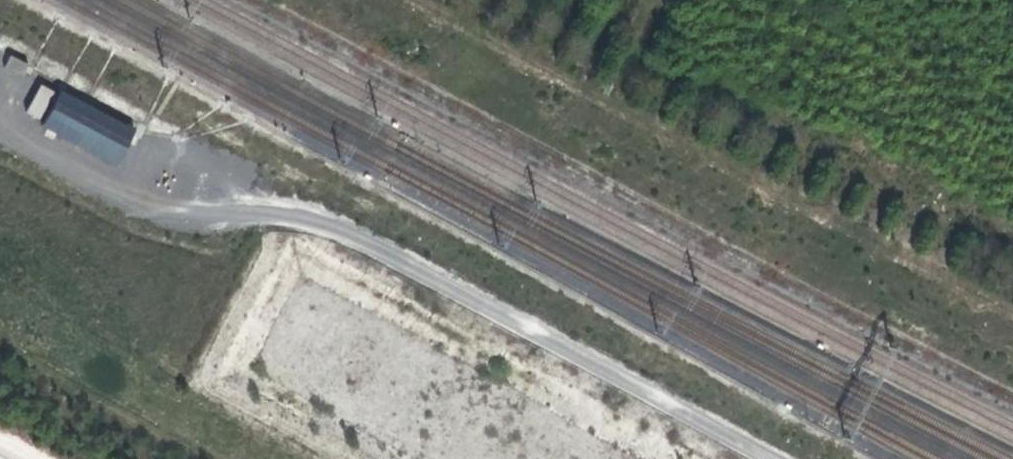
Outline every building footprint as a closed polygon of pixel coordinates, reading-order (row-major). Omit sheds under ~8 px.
[(30,70),(12,60),(6,71),(23,81),(30,70)] [(40,120),(55,90),(41,83),(26,112),(40,120)] [(136,136),(61,95),(41,132),(115,172),(136,136)]
